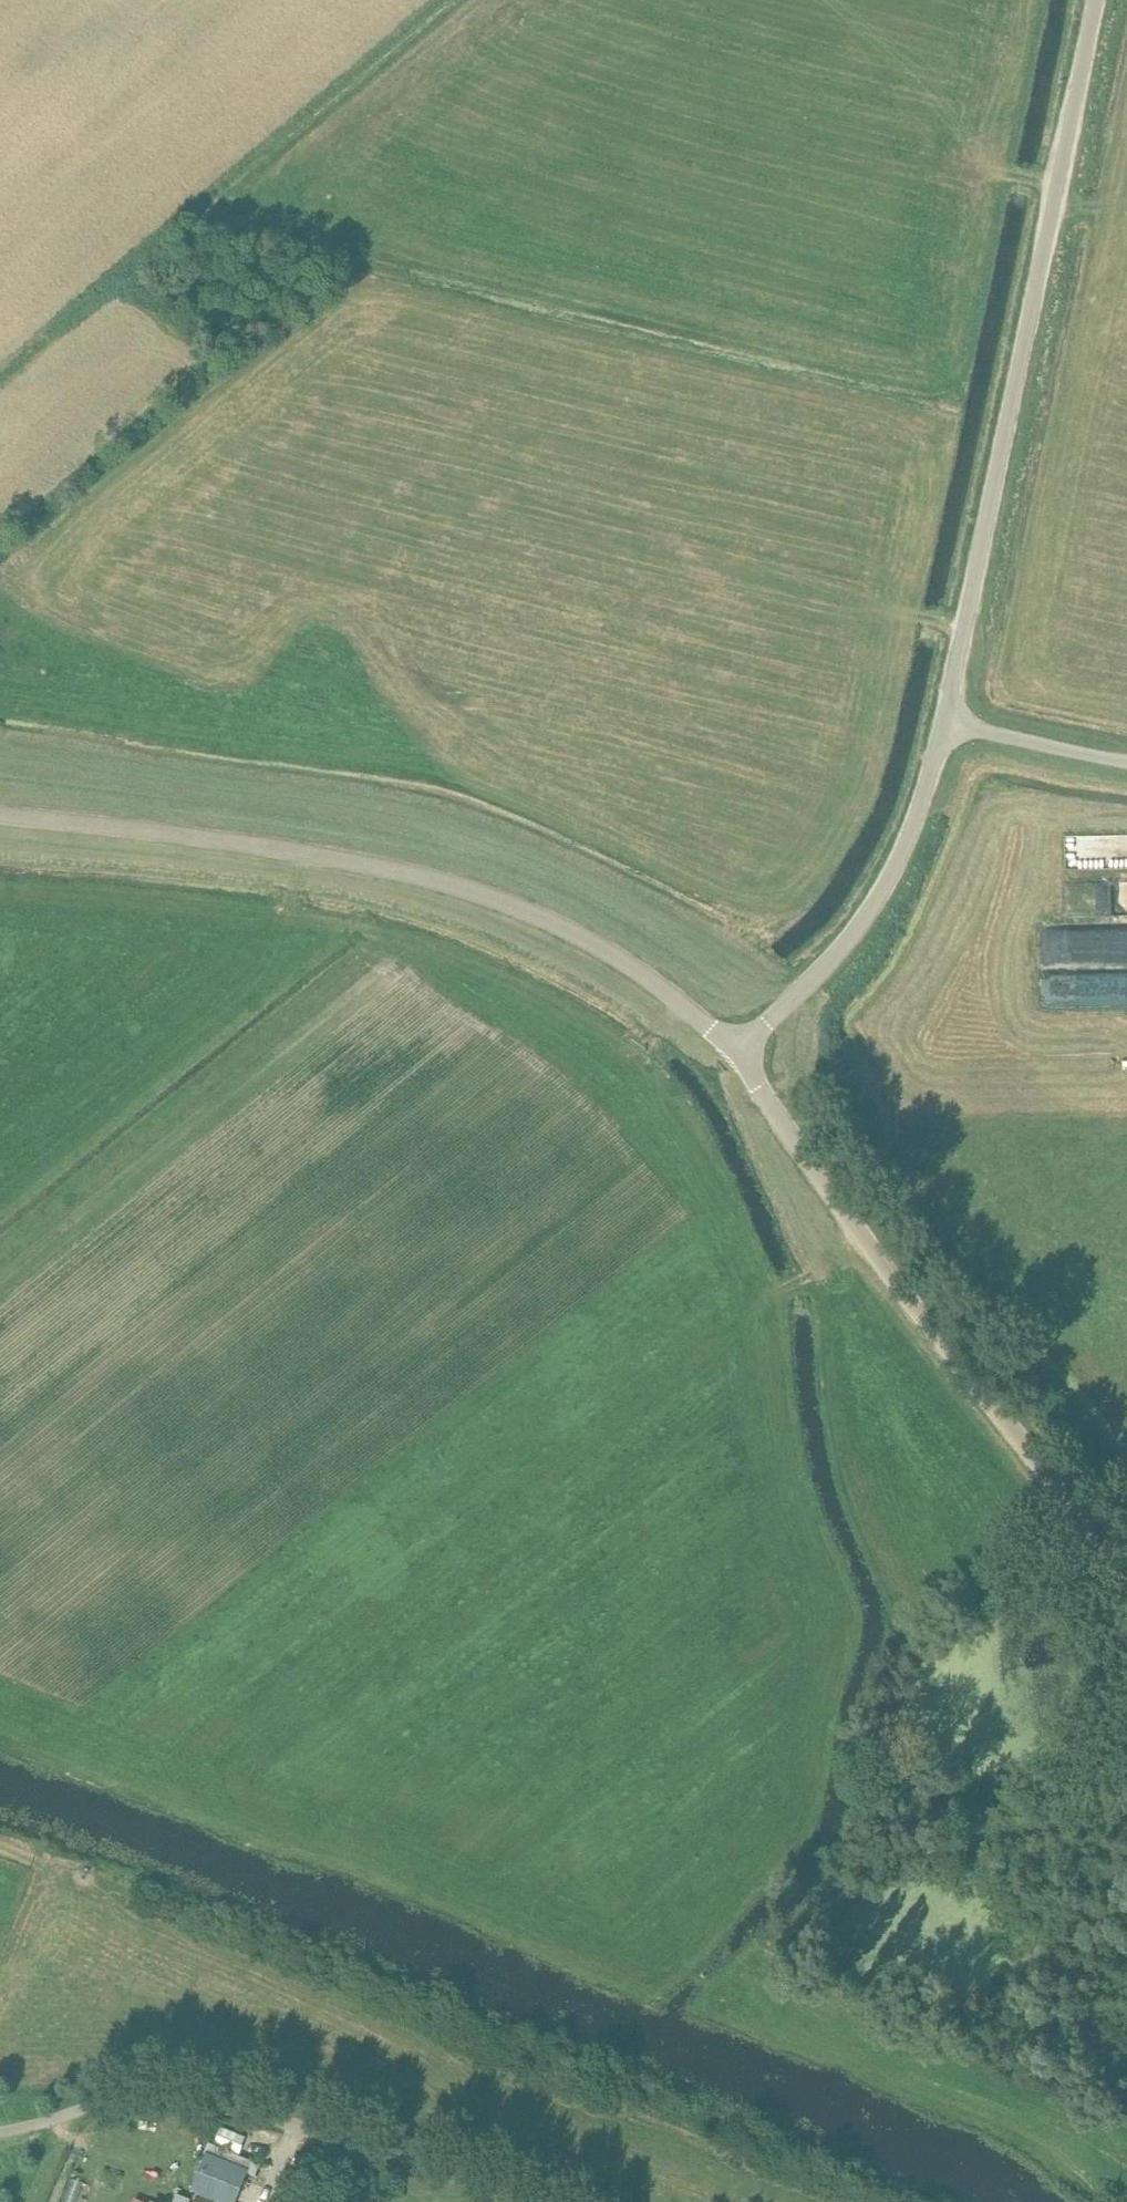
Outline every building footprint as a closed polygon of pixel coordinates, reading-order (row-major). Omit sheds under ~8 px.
[(1043,1007),(1126,1005),(1126,928),(1045,929),(1046,968),(1043,968),(1043,1007)] [(220,2127),(213,2144),(238,2155),(245,2137),(220,2127)] [(201,2163),(190,2192),(217,2201),(235,2201),(246,2172),(254,2176),(258,2165),(209,2143),(201,2163)]
